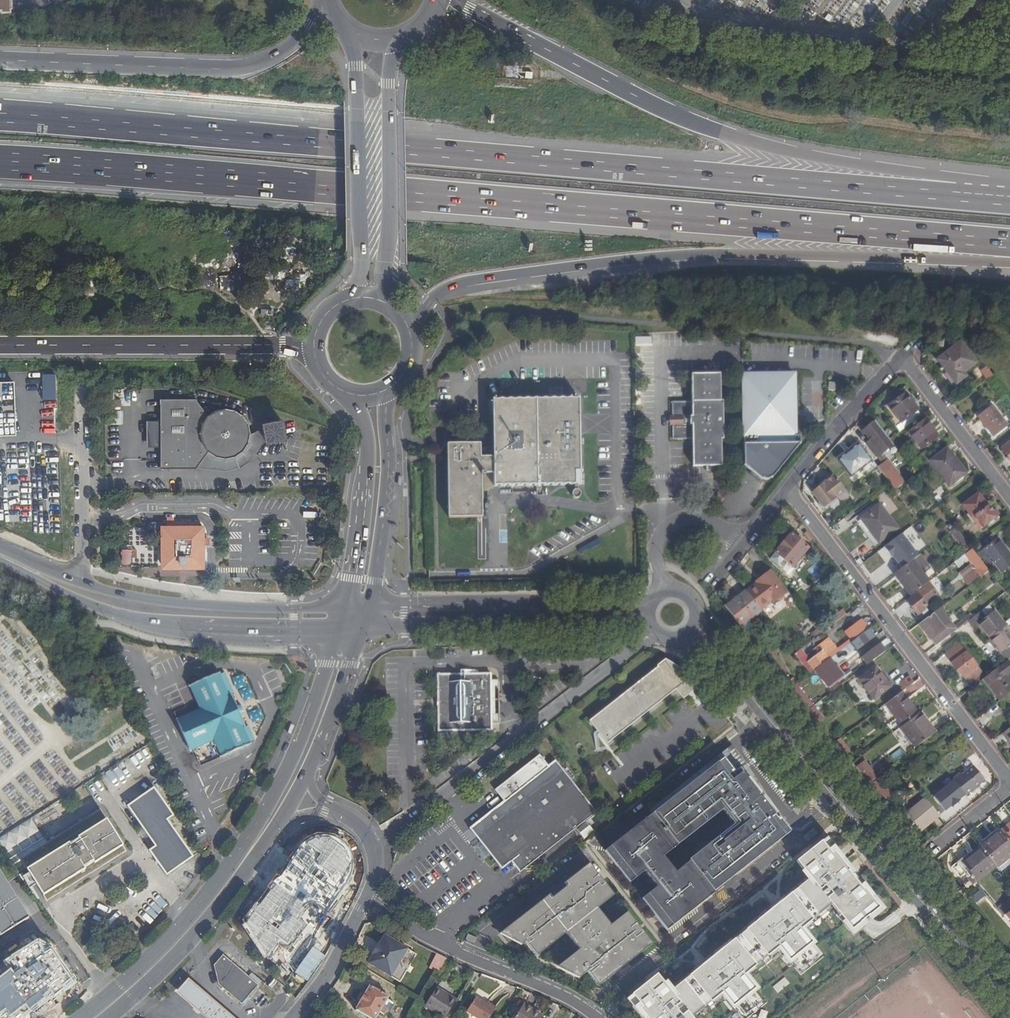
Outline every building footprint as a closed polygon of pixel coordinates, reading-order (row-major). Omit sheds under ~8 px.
[(9,12),(8,5),(8,0),(0,0),(0,12),(9,12)] [(977,363),(960,342),(936,360),(942,368),(955,385),(966,376),(964,373),(977,363)] [(984,379),(991,375),(984,364),(977,368),(984,379)] [(951,387),(955,385),(942,368),(939,370),(951,387)] [(801,443),(800,435),(795,435),(795,414),(794,373),(742,375),(743,436),(744,464),(751,470),(749,473),(758,481),(761,478),(762,478),(763,477),(765,478),(766,479),(768,478),(769,478),(771,476),(772,477),(800,443),(801,443)] [(668,417),(668,424),(671,424),(671,440),(682,440),(691,440),(692,466),(721,465),(721,439),(724,439),(722,401),(720,401),(719,374),(690,374),(691,401),(671,401),(671,417),(668,417)] [(20,433),(18,380),(0,380),(0,434),(20,433)] [(45,387),(43,403),(54,404),(55,387),(45,387)] [(917,409),(904,394),(885,410),(892,418),(890,420),(896,427),(917,410),(917,409)] [(225,409),(215,411),(207,416),(195,399),(175,398),(159,398),(160,468),(196,469),(208,452),(214,456),(225,458),(236,457),(243,451),(249,443),(249,436),(249,423),(243,416),(236,410),(225,409)] [(549,399),(493,400),(493,461),(481,461),(481,444),(448,445),(449,517),(479,516),(482,516),(481,478),(493,478),(493,486),(581,486),(581,435),(581,425),(581,414),(581,399),(576,399),(549,399)] [(1007,427),(990,405),(975,416),(992,438),(1007,427)] [(921,415),(917,410),(896,427),(900,432),(921,415)] [(121,424),(121,411),(112,411),(112,424),(121,424)] [(283,424),(277,425),(276,420),(266,422),(267,427),(262,428),(264,439),(270,438),(271,442),(281,440),(280,434),(285,434),(283,424)] [(938,438),(925,420),(908,433),(921,451),(938,438)] [(882,454),(894,445),(890,440),(884,432),(868,443),(882,462),(886,459),(882,454)] [(839,458),(840,461),(862,445),(860,442),(839,458)] [(864,469),(874,461),(862,445),(840,461),(853,478),(864,469)] [(967,473),(948,449),(932,461),(950,486),(967,473)] [(869,474),(878,467),(874,461),(864,469),(869,474)] [(888,461),(879,468),(891,484),(896,490),(904,483),(888,461)] [(843,494),(832,479),(824,484),(812,492),(824,508),(843,494)] [(889,515),(898,508),(885,491),(876,498),(889,515)] [(943,492),(934,499),(939,506),(948,499),(943,492)] [(993,512),(980,493),(963,505),(980,529),(990,522),(992,525),(995,522),(993,520),(997,517),(993,512)] [(899,529),(879,503),(860,518),(879,544),(899,529)] [(163,567),(180,567),(180,570),(184,570),(186,570),(186,567),(203,567),(202,545),(202,542),(202,539),(202,528),(198,528),(198,522),(173,522),(166,522),(166,528),(163,528),(163,567)] [(951,531),(968,553),(973,549),(956,527),(951,531)] [(915,552),(901,532),(883,545),(897,565),(915,552)] [(792,534),(776,553),(793,568),(809,549),(792,534)] [(993,534),(981,543),(985,549),(981,552),(990,566),(995,562),(1003,573),(1009,567),(1009,556),(993,534)] [(598,539),(579,550),(582,555),(600,544),(598,539)] [(120,564),(129,563),(128,547),(120,547),(120,564)] [(957,566),(970,560),(967,554),(954,559),(957,566)] [(927,570),(917,557),(911,561),(922,575),(927,570)] [(897,565),(900,570),(908,563),(906,560),(905,562),(904,560),(897,565)] [(901,581),(912,596),(928,584),(922,575),(911,561),(908,563),(900,570),(893,575),(899,582),(901,581)] [(756,580),(745,589),(758,607),(769,599),(771,601),(787,590),(769,566),(754,577),(756,580)] [(815,566),(808,570),(814,579),(820,575),(815,566)] [(968,585),(980,576),(976,570),(963,579),(968,585)] [(993,583),(996,581),(989,571),(986,573),(993,583)] [(899,582),(910,597),(912,596),(901,581),(899,582)] [(936,591),(930,584),(908,601),(918,615),(921,612),(923,615),(928,612),(926,609),(924,611),(923,609),(927,607),(925,604),(936,597),(933,594),(936,591)] [(749,618),(760,609),(758,607),(745,589),(743,587),(724,602),(741,624),(749,618)] [(931,638),(937,646),(964,626),(969,622),(961,613),(951,621),(941,608),(918,625),(929,640),(931,638)] [(844,610),(833,618),(837,623),(847,615),(844,610)] [(982,611),(970,621),(975,628),(980,625),(984,631),(986,630),(992,637),(990,639),(996,646),(998,645),(1003,652),(1009,647),(1009,632),(995,613),(987,619),(982,611)] [(754,625),(749,618),(741,624),(747,631),(754,625)] [(845,632),(851,641),(868,629),(862,619),(845,632)] [(868,629),(851,641),(858,651),(875,638),(868,629)] [(810,661),(801,649),(795,655),(810,675),(816,670),(830,659),(840,652),(829,638),(819,646),(823,652),(810,661)] [(881,643),(862,656),(868,664),(886,651),(881,643)] [(970,685),(983,675),(967,653),(966,653),(960,645),(946,655),(963,677),(963,676),(970,685)] [(843,676),(830,659),(816,670),(828,687),(843,676)] [(843,672),(849,665),(843,660),(837,666),(843,672)] [(673,671),(665,661),(589,721),(607,744),(676,689),(679,693),(682,690),(685,695),(693,689),(689,684),(692,682),(690,680),(687,677),(684,675),(681,673),(678,672),(675,671),(673,671)] [(1008,661),(985,678),(983,680),(998,700),(1009,691),(1009,681),(1006,676),(1009,673),(1009,663),(1008,661)] [(891,688),(876,667),(860,679),(874,700),(891,688)] [(485,672),(432,673),(433,730),(433,741),(460,741),(460,730),(486,729),(486,723),(493,723),(493,679),(486,678),(485,672)] [(194,750),(214,741),(221,758),(250,745),(249,742),(243,729),(242,726),(244,725),(240,716),(236,707),(232,697),(229,698),(228,696),(219,675),(219,673),(189,686),(199,709),(177,719),(191,751),(194,750)] [(225,673),(219,675),(228,696),(234,693),(225,673)] [(983,675),(970,685),(972,688),(983,680),(985,678),(983,675)] [(901,684),(906,690),(915,683),(911,677),(901,684)] [(795,684),(789,689),(818,722),(823,716),(795,684)] [(986,695),(979,685),(971,691),(978,700),(986,695)] [(887,705),(903,727),(919,715),(903,693),(887,705)] [(834,716),(840,713),(832,699),(826,703),(834,716)] [(240,705),(236,707),(240,716),(244,714),(240,705)] [(901,728),(916,749),(935,734),(920,714),(919,715),(903,727),(901,728)] [(243,729),(249,742),(254,740),(248,726),(243,729)] [(855,750),(846,737),(840,742),(850,755),(855,750)] [(214,741),(194,750),(201,766),(221,758),(214,741)] [(602,848),(669,929),(791,829),(744,770),(741,772),(726,755),(709,769),(706,765),(602,848)] [(866,761),(855,770),(867,786),(868,785),(872,782),(878,777),(866,761)] [(974,766),(955,781),(966,795),(985,780),(974,766)] [(476,836),(488,851),(502,869),(518,856),(527,867),(574,830),(585,821),(596,812),(562,768),(493,823),(476,836)] [(868,785),(884,804),(893,797),(880,780),(878,777),(872,782),(868,785)] [(955,781),(933,797),(945,811),(966,795),(955,781)] [(168,820),(174,816),(154,787),(127,806),(155,846),(149,850),(167,876),(194,857),(168,820)] [(921,829),(939,815),(924,796),(906,811),(921,829)] [(903,809),(898,803),(894,806),(898,812),(903,809)] [(33,866),(27,870),(43,895),(51,890),(79,873),(84,870),(85,869),(84,868),(94,862),(95,863),(100,859),(122,846),(123,846),(100,809),(43,846),(46,851),(29,861),(33,866)] [(0,836),(0,841),(12,862),(45,842),(30,818),(0,836)] [(482,855),(488,851),(476,836),(493,823),(490,820),(468,837),(475,846),(482,855)] [(585,821),(574,830),(578,835),(589,826),(585,821)] [(812,825),(799,835),(805,842),(818,832),(812,825)] [(978,842),(980,844),(997,866),(1009,855),(1009,843),(1001,831),(997,827),(978,842)] [(1001,831),(1009,843),(1009,831),(1009,832),(1006,828),(1001,831)] [(884,908),(826,838),(824,835),(823,836),(793,860),(806,877),(668,988),(654,971),(622,997),(639,1017),(693,1017),(722,995),(740,1017),(746,1017),(767,1002),(746,976),(779,950),(800,975),(823,956),(802,930),(830,907),(852,933),(884,908)] [(980,844),(958,861),(976,884),(997,867),(997,866),(980,844)] [(305,858),(338,880),(350,862),(324,845),(320,851),(312,846),(305,858)] [(122,846),(100,859),(104,865),(125,851),(122,846)] [(614,895),(597,873),(586,859),(495,931),(522,945),(526,942),(537,956),(566,933),(580,950),(574,954),(578,958),(563,970),(580,978),(588,971),(599,985),(653,943),(628,912),(611,925),(598,908),(614,895)] [(97,866),(95,863),(94,862),(84,868),(85,869),(84,870),(86,873),(97,866)] [(1,936),(31,916),(9,881),(0,866),(0,934),(1,936)] [(51,890),(55,896),(82,878),(79,873),(51,890)] [(288,927),(313,942),(327,919),(316,913),(328,894),(293,873),(282,892),(302,903),(288,927)] [(101,934),(111,950),(118,945),(107,930),(101,934)] [(464,939),(474,943),(476,938),(467,934),(464,939)] [(399,981),(416,953),(385,935),(380,944),(379,943),(372,954),(373,955),(368,963),(399,981)] [(292,974),(310,948),(292,936),(275,962),(292,974)] [(40,1006),(37,1002),(49,994),(53,992),(56,996),(76,982),(49,944),(38,939),(12,955),(20,968),(13,973),(11,970),(0,978),(0,1017),(20,1017),(40,1006)] [(447,958),(437,953),(428,968),(438,973),(447,958)] [(218,985),(242,1004),(258,985),(223,954),(214,965),(218,985)] [(578,958),(574,954),(557,967),(563,970),(578,958)] [(777,993),(789,984),(784,977),(771,986),(777,993)] [(201,989),(189,978),(176,992),(187,1002),(206,1017),(234,1017),(201,989)] [(383,1006),(386,1001),(389,997),(369,985),(355,1009),(370,1017),(376,1017),(380,1012),(384,1015),(388,1008),(383,1006)] [(424,1005),(444,1017),(457,999),(436,986),(424,1005)] [(466,1011),(477,1017),(489,1017),(496,1007),(488,1002),(487,1003),(476,996),(466,1011)] [(514,1017),(540,1017),(542,1015),(523,1003),(514,1017)]
